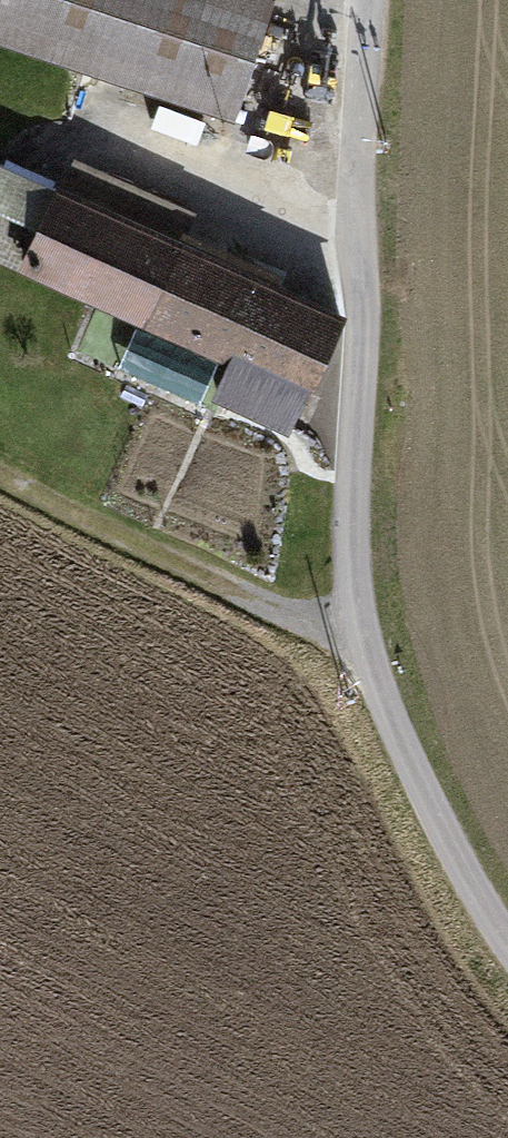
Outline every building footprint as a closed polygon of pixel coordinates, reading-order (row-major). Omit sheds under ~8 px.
[(230,115),(268,5),(251,0),(0,0),(0,37),(230,115)] [(232,363),(217,395),(292,429),(341,322),(57,191),(22,267),(232,363)]
